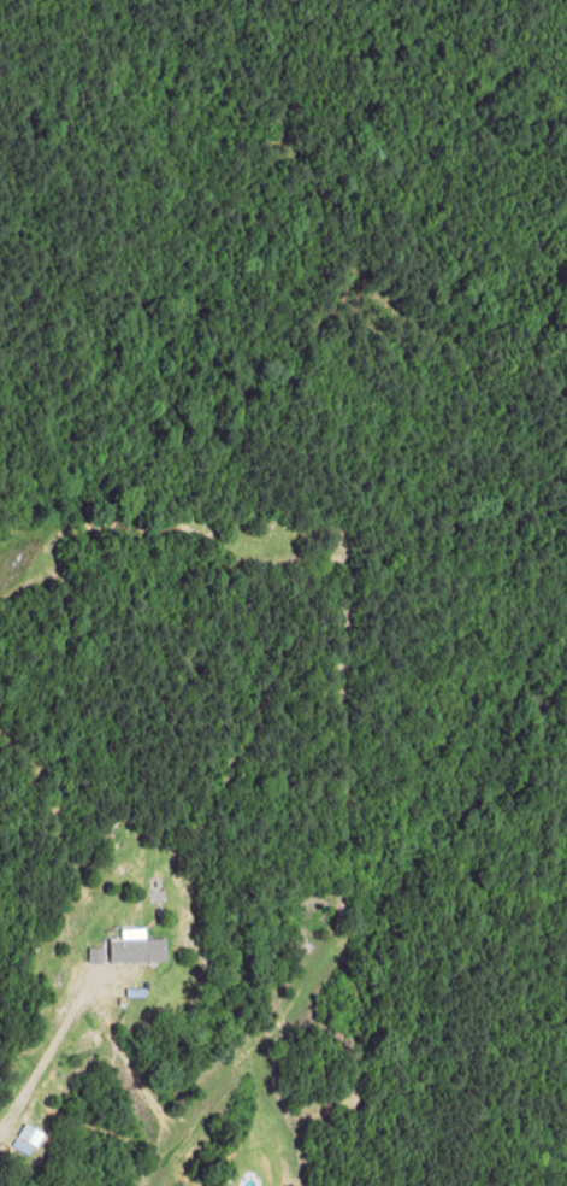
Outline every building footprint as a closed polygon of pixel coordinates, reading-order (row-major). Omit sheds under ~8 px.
[(110,962),(167,962),(167,939),(110,939),(110,962)]
